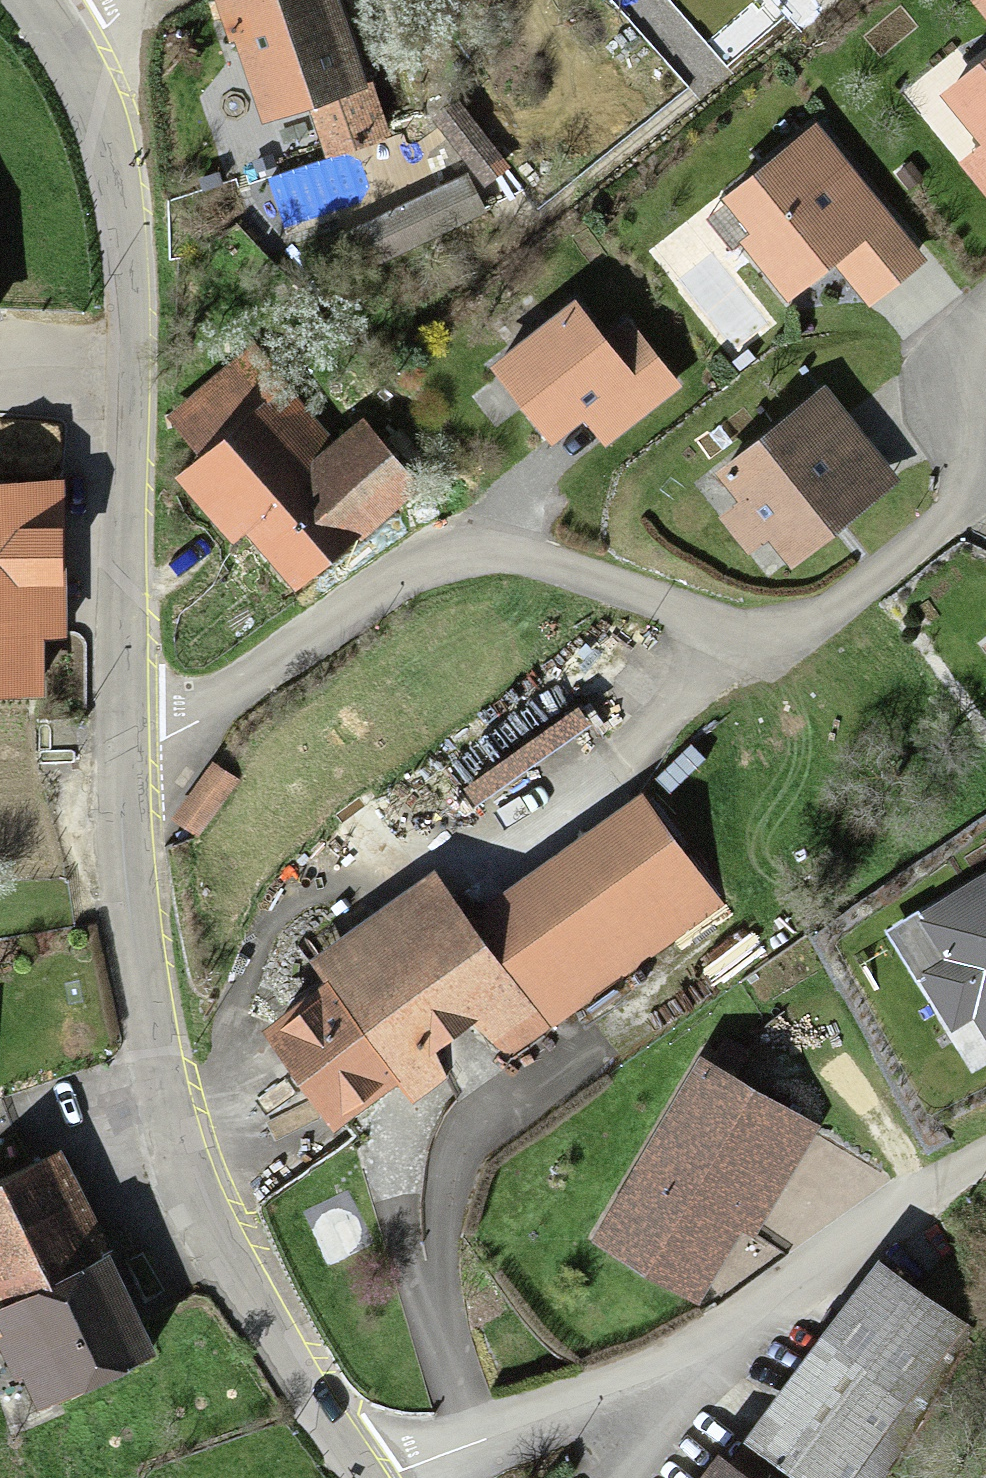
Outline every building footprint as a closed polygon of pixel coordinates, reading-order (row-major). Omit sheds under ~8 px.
[(245,132),(372,89),(342,0),(201,0),(245,132)] [(932,91),(985,163),(985,51),(932,91)] [(874,213),(809,127),(711,201),(776,287),(874,213)] [(556,309),(486,369),(537,429),(607,368),(556,309)] [(248,351),(166,421),(198,458),(176,477),(292,611),(423,499),(358,423),(330,446),(248,351)] [(787,556),(879,490),(811,396),(719,461),(787,556)] [(0,484),(0,701),(43,701),(42,639),(61,639),(60,483),(0,484)] [(463,917),(533,1017),(703,899),(633,799),(463,917)] [(324,990),(263,1034),(331,1128),(394,1083),(410,1106),(533,1017),(463,917),(430,873),(304,962),(324,990)] [(910,917),(974,1037),(985,1031),(985,877),(910,917)] [(735,1003),(593,1242),(702,1307),(757,1214),(817,1249),(872,1156),(754,1087),(786,1034),(735,1003)] [(0,1182),(0,1347),(31,1414),(151,1358),(57,1156),(0,1182)] [(745,1444),(791,1477),(855,1477),(969,1323),(881,1259),(745,1444)] [(699,1477),(752,1477),(718,1453),(699,1477)]
